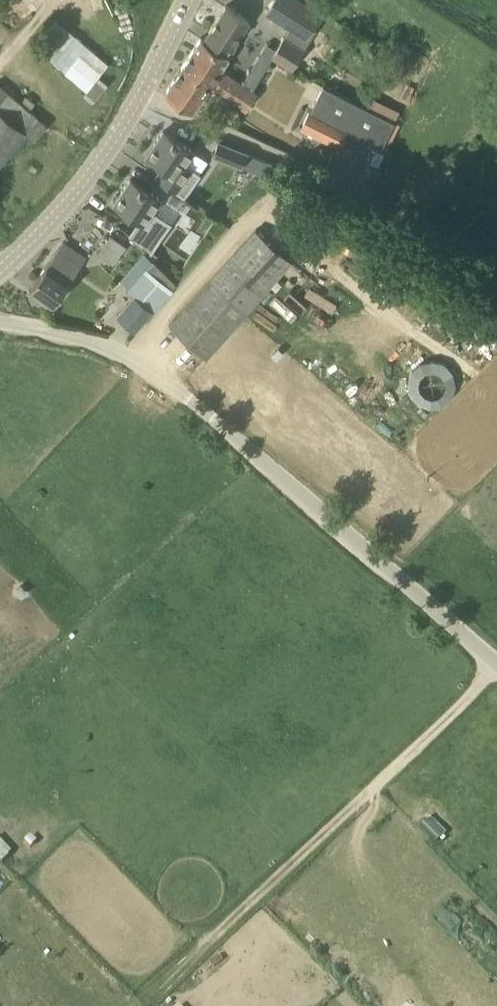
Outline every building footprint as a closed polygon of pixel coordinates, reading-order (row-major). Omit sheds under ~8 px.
[(303,0),(272,0),(266,10),(307,35),(322,12),(303,0)] [(227,53),(249,19),(226,5),(204,39),(201,37),(193,50),(206,59),(204,62),(218,72),(220,68),(229,55),(227,53)] [(99,95),(109,81),(100,75),(111,60),(59,21),(38,49),(99,95)] [(233,72),(255,86),(274,55),(293,67),(304,48),(263,23),(233,72)] [(258,92),(220,68),(218,72),(204,62),(206,59),(193,50),(166,91),(194,109),(209,85),(247,109),(258,92)] [(25,133),(25,132),(38,116),(0,84),(0,162),(25,133)] [(321,89),(301,126),(337,145),(357,109),(321,89)] [(164,166),(158,175),(157,176),(185,195),(200,174),(185,163),(194,150),(164,130),(147,155),(164,166)] [(214,155),(242,166),(247,153),(220,142),(214,155)] [(140,220),(130,236),(149,256),(171,223),(152,211),(161,198),(131,178),(114,203),(140,220)] [(206,357),(271,285),(292,261),(256,229),(170,324),(206,357)] [(113,265),(127,248),(111,235),(97,252),(113,265)] [(53,305),(86,258),(63,241),(30,289),(53,305)] [(154,261),(147,268),(146,267),(128,289),(155,312),(173,290),(171,288),(176,284),(154,261)] [(449,377),(452,367),(417,358),(411,382),(430,388),(428,397),(442,401),(449,377)]
